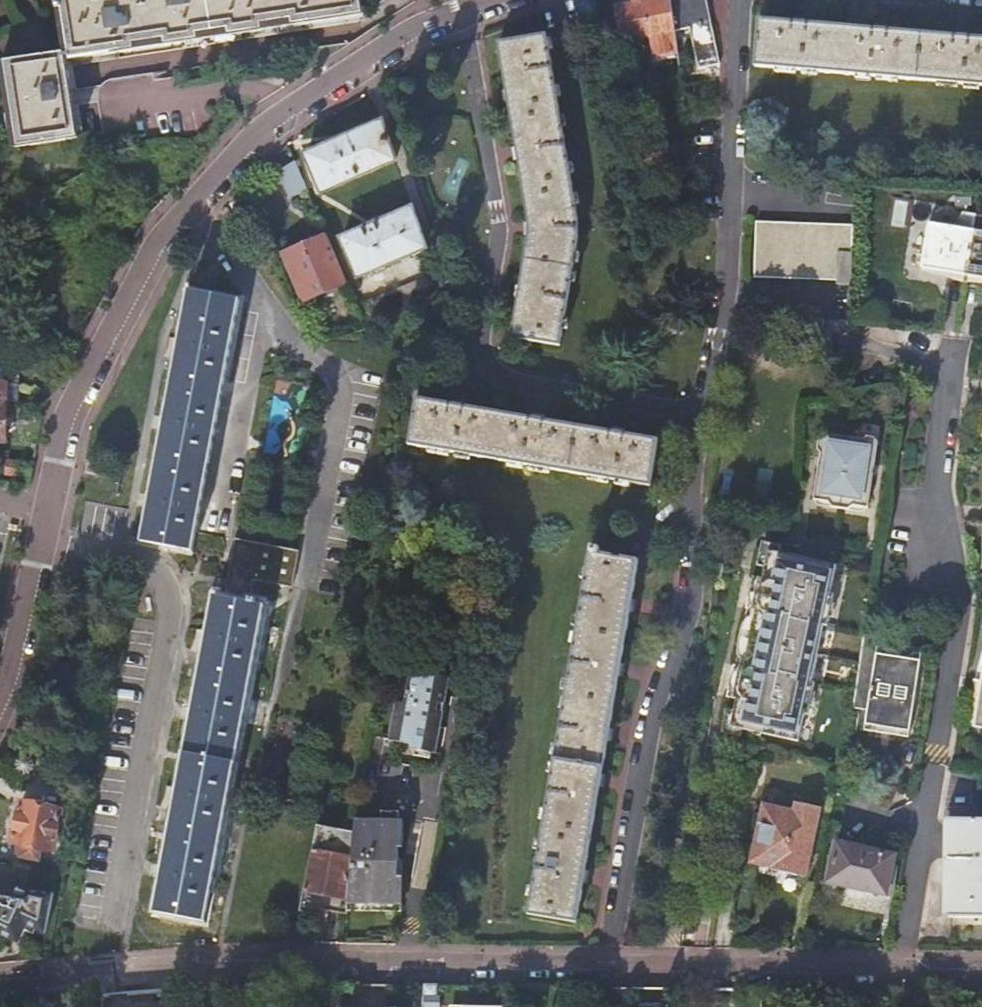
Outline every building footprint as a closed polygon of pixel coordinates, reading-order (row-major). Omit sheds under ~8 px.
[(71,57),(358,14),(356,0),(57,0),(59,8),(63,7),(64,7),(66,23),(71,57)] [(614,1),(621,45),(650,38),(649,34),(672,30),(675,29),(671,0),(619,0),(614,1)] [(675,29),(691,26),(698,66),(699,67),(720,62),(708,0),(671,0),(675,29)] [(65,52),(67,58),(71,57),(66,23),(64,7),(63,7),(59,8),(65,52)] [(755,65),(981,85),(981,38),(759,19),(755,65)] [(548,35),(500,43),(528,212),(528,219),(529,224),(529,229),(528,234),(528,236),(528,243),(512,337),(561,345),(578,237),(578,231),(578,224),(578,218),(578,213),(577,210),(548,35)] [(79,136),(67,58),(65,52),(1,61),(1,63),(7,62),(21,145),(79,136)] [(15,146),(21,145),(7,62),(1,63),(15,146)] [(383,122),(307,155),(324,193),(397,162),(383,122)] [(308,188),(297,162),(279,172),(290,196),(308,188)] [(414,208),(343,237),(360,276),(428,249),(414,208)] [(921,267),(951,272),(950,277),(966,282),(981,282),(981,279),(981,216),(977,215),(975,230),(930,222),(921,267)] [(852,284),(853,225),(756,221),(755,276),(837,280),(837,283),(852,284)] [(329,234),(285,254),(305,302),(349,281),(329,234)] [(359,303),(370,328),(457,294),(448,269),(359,303)] [(25,281),(11,281),(11,283),(12,295),(26,295),(25,281)] [(12,295),(11,283),(0,283),(0,296),(12,295)] [(191,290),(145,540),(195,549),(241,300),(191,290)] [(418,399),(410,446),(652,485),(660,438),(418,399)] [(833,506),(850,509),(856,505),(867,506),(869,507),(879,441),(876,436),(868,435),(865,439),(825,433),(820,435),(818,447),(822,452),(815,498),(817,499),(829,500),(833,506)] [(7,475),(12,476),(31,478),(34,465),(9,462),(7,475)] [(218,596),(156,912),(206,921),(267,605),(258,603),(259,597),(253,596),(257,577),(295,584),(301,550),(239,537),(228,598),(218,596)] [(758,565),(766,566),(770,550),(781,552),(783,545),(764,540),(758,565)] [(590,551),(529,914),(553,918),(578,922),(639,560),(600,553),(601,547),(592,546),(591,552),(590,551)] [(735,710),(735,712),(736,712),(733,726),(743,728),(800,741),(806,713),(810,714),(810,711),(816,685),(817,682),(813,681),(825,624),(829,625),(830,622),(835,597),(836,593),(832,592),(838,565),(781,552),(770,550),(766,566),(764,578),(760,577),(753,609),(757,610),(751,638),(744,666),(740,665),(733,698),(737,699),(735,710)] [(746,608),(753,609),(760,577),(754,575),(746,608)] [(843,598),(835,597),(830,622),(838,623),(843,598)] [(865,632),(853,709),(868,711),(865,731),(909,738),(922,655),(914,653),(906,659),(891,657),(885,649),(879,648),(881,636),(883,636),(883,635),(865,632)] [(727,697),(733,698),(740,665),(734,664),(727,697)] [(432,667),(431,673),(446,676),(448,670),(432,667)] [(412,747),(417,748),(433,751),(436,752),(444,711),(446,704),(451,677),(446,676),(431,673),(427,673),(426,678),(413,675),(407,703),(399,702),(392,739),(413,743),(412,747)] [(816,685),(810,711),(818,712),(824,687),(816,685)] [(735,712),(726,711),(722,732),(732,734),(733,726),(732,726),(735,712)] [(743,728),(733,726),(732,734),(741,736),(743,728)] [(433,751),(417,748),(416,754),(431,758),(433,751)] [(23,802),(14,841),(19,842),(18,848),(26,850),(25,857),(42,860),(44,848),(55,850),(57,840),(64,841),(69,818),(62,816),(63,811),(23,802)] [(765,805),(754,854),(775,858),(772,870),(790,874),(807,878),(822,809),(796,803),(794,811),(765,805)] [(354,829),(352,854),(350,904),(403,904),(403,889),(404,874),(399,874),(399,868),(399,858),(399,847),(404,847),(405,820),(401,820),(384,819),(356,819),(354,829)] [(947,878),(953,878),(952,918),(975,919),(981,919),(981,824),(948,823),(947,878)] [(837,843),(829,883),(858,890),(887,896),(896,856),(837,843)] [(333,847),(315,844),(301,912),(315,915),(316,910),(332,912),(349,915),(349,911),(350,904),(352,854),(332,850),(333,847)] [(59,875),(34,871),(27,889),(0,884),(0,935),(8,938),(9,937),(11,932),(21,936),(23,937),(25,931),(35,935),(37,930),(47,935),(59,875)] [(425,986),(426,1006),(443,1006),(443,997),(438,997),(438,986),(425,986)]
